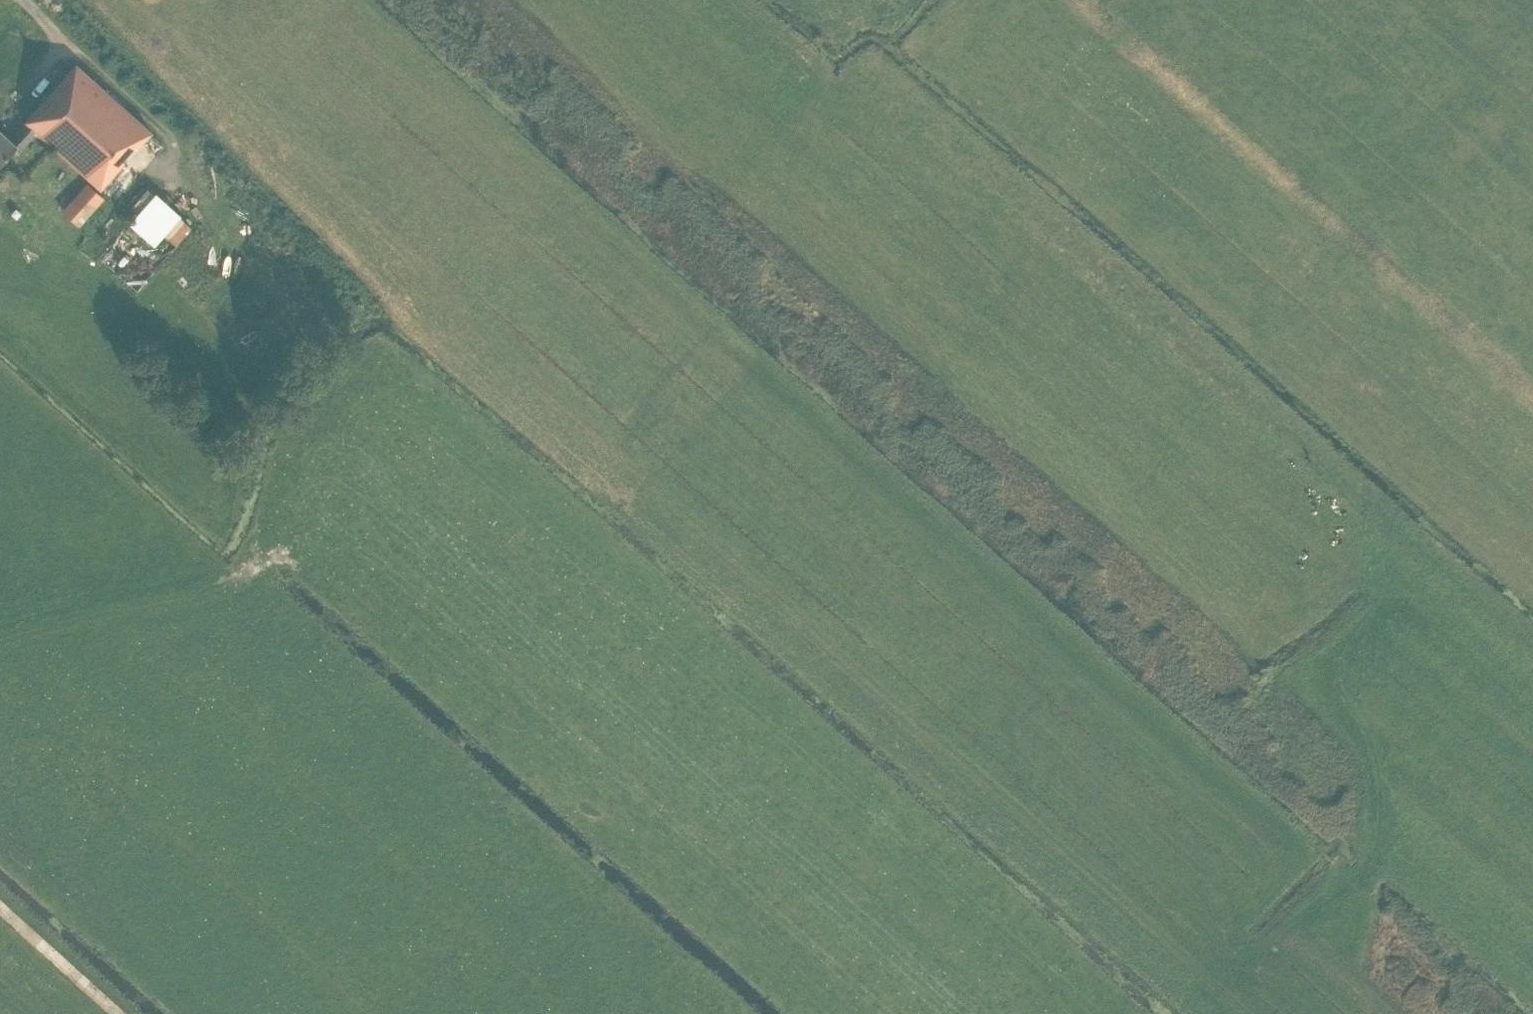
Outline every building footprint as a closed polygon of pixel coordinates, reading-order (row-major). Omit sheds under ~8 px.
[(76,64),(25,121),(26,122),(10,139),(0,130),(0,163),(15,146),(20,150),(37,132),(100,189),(151,132),(76,64)] [(116,197),(139,171),(128,161),(105,187),(116,197)] [(80,223),(105,196),(88,180),(63,207),(80,223)] [(150,218),(165,195),(156,189),(140,211),(150,218)] [(160,230),(178,246),(196,227),(178,211),(160,230)] [(171,274),(184,284),(207,254),(194,244),(171,274)]
